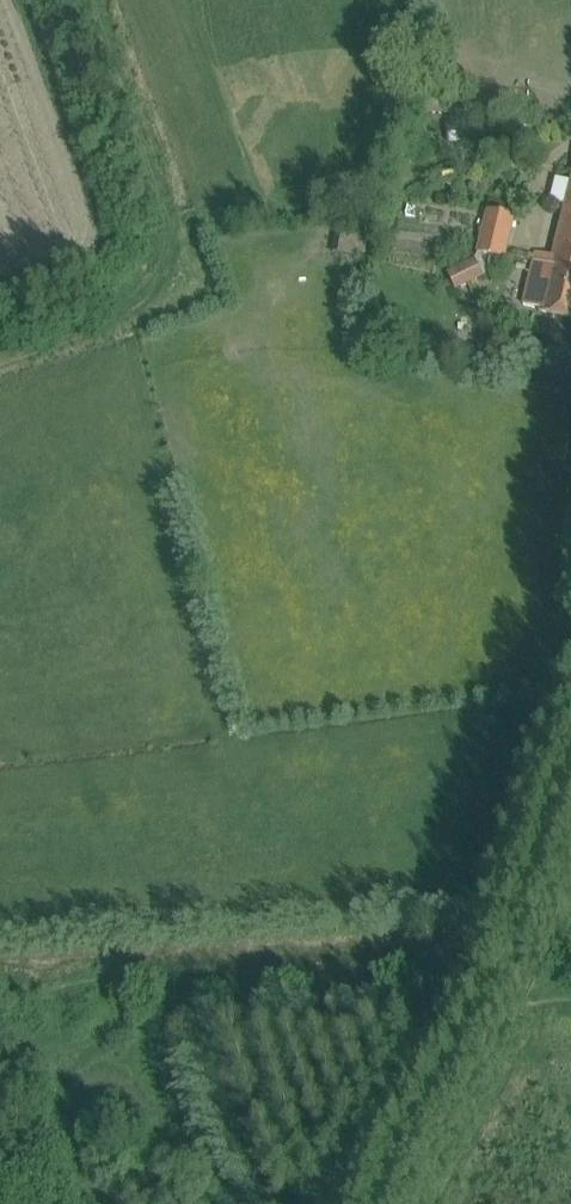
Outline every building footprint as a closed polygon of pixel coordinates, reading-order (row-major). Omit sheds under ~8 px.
[(555,178),(550,201),(566,205),(554,258),(537,254),(535,263),(570,272),(570,182),(555,178)] [(486,210),(476,253),(501,259),(511,216),(486,210)] [(336,224),(331,253),(364,258),(369,230),(336,224)] [(475,260),(448,273),(457,290),(483,277),(475,260)] [(535,263),(522,309),(570,320),(570,272),(535,263)]
